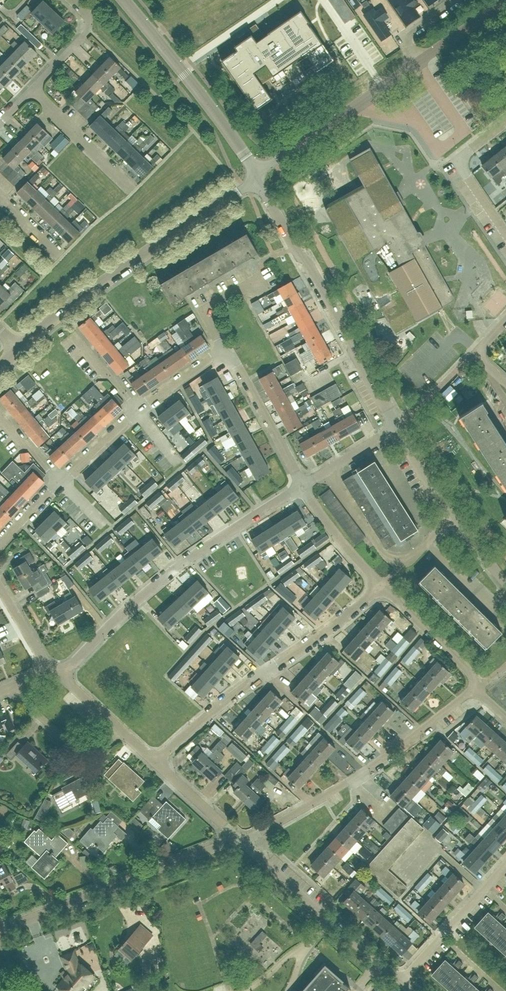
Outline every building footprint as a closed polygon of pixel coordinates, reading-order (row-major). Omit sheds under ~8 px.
[(345,24),(355,16),(344,0),(328,0),(345,24)] [(357,0),(350,0),(348,1),(354,9),(360,5),(357,0)] [(406,28),(421,18),(414,9),(418,6),(414,0),(386,0),(406,28)] [(429,9),(443,0),(424,0),(429,9)] [(31,13),(42,24),(54,11),(43,1),(31,13)] [(400,32),(379,1),(360,13),(382,44),(400,32)] [(64,21),(54,11),(42,24),(53,34),(64,21)] [(237,51),(222,61),(256,110),(273,98),(263,83),(270,78),(274,84),(288,74),(294,82),(315,68),(317,71),(334,60),(308,23),(309,22),(301,11),(263,37),(259,30),(234,47),(237,51)] [(27,39),(32,34),(21,24),(17,29),(27,39)] [(1,36),(8,29),(4,25),(0,29),(0,35),(1,36)] [(32,34),(27,39),(38,49),(42,44),(32,34)] [(16,50),(28,62),(36,53),(25,41),(20,46),(15,41),(11,45),(16,50)] [(397,47),(386,53),(389,57),(400,51),(397,47)] [(16,50),(8,59),(20,70),(28,62),(16,50)] [(100,65),(112,76),(116,71),(125,80),(128,76),(120,68),(109,57),(100,65)] [(20,70),(8,59),(0,67),(0,68),(11,79),(20,70)] [(92,74),(112,93),(115,90),(106,82),(112,76),(100,65),(92,74)] [(3,88),(11,79),(0,68),(0,85),(3,88)] [(84,83),(95,94),(100,89),(108,97),(112,93),(92,74),(84,83)] [(75,92),(78,94),(82,98),(86,103),(90,106),(93,102),(90,99),(95,94),(84,83),(75,92)] [(73,107),(82,98),(78,94),(69,103),(73,107)] [(78,111),(86,103),(82,98),(73,107),(78,111)] [(86,103),(78,111),(82,115),(90,107),(90,106),(86,103)] [(90,107),(82,115),(86,120),(95,111),(90,107)] [(89,126),(98,135),(109,124),(104,119),(112,111),(108,107),(89,126)] [(98,135),(107,143),(128,121),(130,119),(127,116),(114,129),(109,124),(98,135)] [(107,143),(115,152),(126,141),(121,136),(132,125),(128,121),(107,143)] [(28,132),(39,143),(44,137),(48,141),(52,137),(36,123),(28,132)] [(28,132),(20,140),(39,159),(42,156),(34,148),(39,143),(28,132)] [(69,142),(61,134),(49,145),(58,153),(69,142)] [(150,135),(144,142),(147,144),(148,146),(154,139),(150,135)] [(126,141),(115,152),(124,160),(143,141),(142,140),(139,138),(131,146),(126,141)] [(39,159),(20,140),(11,149),(22,160),(27,154),(36,163),(39,159)] [(124,160),(133,169),(143,157),(138,153),(147,144),(144,142),(143,141),(124,160)] [(3,158),(5,160),(10,165),(14,169),(18,173),(22,177),(26,173),(20,169),(21,168),(18,165),(22,160),(11,149),(3,158)] [(502,149),(492,157),(501,168),(505,174),(505,154),(502,149)] [(369,151),(368,151),(350,161),(364,186),(328,207),(327,208),(326,208),(326,210),(326,211),(327,212),(393,330),(394,332),(395,332),(397,332),(398,332),(452,302),(453,301),(453,300),(454,299),(454,298),(454,297),(453,296),(373,153),(372,152),(371,151),(369,151)] [(148,162),(143,157),(133,169),(142,177),(152,166),(159,158),(156,154),(148,162)] [(501,168),(492,157),(482,165),(497,184),(502,181),(495,173),(501,168)] [(10,165),(5,160),(0,166),(0,172),(1,173),(10,165)] [(38,167),(32,162),(27,168),(33,173),(38,167)] [(10,165),(1,173),(5,177),(14,169),(10,165)] [(49,176),(52,172),(45,167),(42,172),(49,176)] [(14,169),(5,177),(10,182),(18,173),(14,169)] [(22,177),(18,173),(10,182),(14,186),(22,177)] [(26,202),(36,190),(31,186),(40,177),(36,173),(17,193),(26,202)] [(34,210),(43,218),(54,207),(49,202),(53,198),(52,198),(62,189),(58,185),(54,190),(50,187),(46,191),(49,195),(45,199),(34,210)] [(26,202),(34,210),(45,199),(36,190),(26,202)] [(74,210),(81,203),(78,200),(70,207),(74,210)] [(74,210),(77,214),(85,206),(81,203),(74,210)] [(54,207),(43,218),(51,227),(70,207),(67,204),(59,212),(54,207)] [(70,207),(51,227),(60,235),(71,224),(66,219),(74,210),(70,207)] [(71,224),(60,235),(69,244),(88,224),(84,220),(80,225),(74,220),(71,224)] [(258,253),(246,233),(160,284),(171,303),(258,253)] [(1,286),(0,287),(0,305),(9,296),(14,300),(23,290),(15,282),(10,287),(6,291),(1,286)] [(283,300),(296,292),(290,282),(277,289),(278,290),(267,296),(269,299),(275,296),(280,294),(283,300)] [(278,316),(302,303),(296,292),(283,300),(286,306),(282,308),(283,309),(276,312),(278,316)] [(112,309),(106,302),(99,308),(105,315),(112,309)] [(271,320),(274,325),(292,315),(295,321),(308,314),(302,303),(278,316),(271,320)] [(468,310),(460,310),(460,320),(468,319),(468,310)] [(87,336),(99,326),(95,322),(98,319),(94,314),(79,327),(87,336)] [(290,337),(314,324),(308,314),(295,321),(298,328),(288,334),(290,337)] [(180,326),(190,341),(199,354),(209,347),(200,335),(194,339),(188,331),(191,328),(185,319),(178,324),(180,326)] [(111,333),(114,338),(122,331),(126,336),(130,332),(123,323),(111,333)] [(320,334),(314,324),(290,337),(292,341),(298,338),(298,337),(302,334),(307,342),(320,334)] [(87,336),(94,346),(106,336),(110,333),(115,328),(112,325),(108,329),(107,329),(103,332),(99,326),(87,336)] [(175,330),(185,345),(180,348),(189,361),(199,354),(190,341),(180,326),(175,330)] [(401,347),(417,342),(414,331),(397,336),(401,347)] [(94,346),(102,355),(114,345),(110,340),(114,337),(110,333),(106,336),(94,346)] [(302,358),(326,345),(320,334),(307,342),(310,349),(300,354),(302,358)] [(102,355),(110,364),(138,340),(136,337),(119,351),(114,345),(102,355)] [(294,347),(290,338),(280,343),(285,352),(294,347)] [(161,341),(180,368),(189,361),(180,348),(175,352),(172,348),(171,349),(164,339),(161,341)] [(110,364),(117,374),(129,364),(125,359),(142,345),(138,340),(110,364)] [(160,348),(164,354),(163,354),(166,359),(161,362),(169,375),(180,368),(161,341),(157,344),(160,348)] [(326,345),(302,358),(304,362),(315,356),(319,364),(332,356),(326,345)] [(144,359),(160,382),(169,375),(161,362),(151,369),(148,365),(152,363),(147,357),(144,359)] [(301,368),(296,358),(285,364),(290,374),(301,368)] [(150,388),(160,382),(144,359),(141,361),(145,367),(144,368),(147,372),(141,376),(150,388)] [(259,379),(265,390),(278,382),(275,376),(283,372),(279,365),(271,369),(272,371),(259,379)] [(150,388),(141,376),(135,380),(128,370),(124,373),(131,383),(140,396),(150,388)] [(35,384),(28,375),(20,382),(27,391),(35,384)] [(203,384),(210,396),(223,388),(217,377),(203,384)] [(265,390),(271,400),(295,387),(293,383),(282,389),(278,382),(265,390)] [(341,394),(335,384),(310,397),(316,408),(341,394)] [(19,398),(15,393),(19,390),(15,386),(0,398),(0,400),(7,408),(19,398)] [(93,396),(99,401),(98,402),(114,418),(122,409),(119,405),(123,401),(116,394),(112,398),(107,393),(104,397),(93,386),(89,390),(93,396)] [(271,400),(277,411),(290,403),(286,396),(297,390),(295,387),(271,400)] [(308,393),(305,387),(299,391),(302,396),(308,393)] [(230,400),(223,388),(210,396),(216,408),(230,400)] [(89,390),(88,390),(82,395),(88,401),(93,396),(89,390)] [(19,398),(7,408),(15,418),(35,401),(35,400),(39,397),(36,394),(24,404),(19,398)] [(192,406),(200,402),(196,394),(188,398),(192,406)] [(169,408),(178,420),(189,411),(180,400),(169,408)] [(223,420),(236,412),(230,400),(216,408),(223,420)] [(35,401),(15,418),(23,427),(35,417),(27,408),(30,405),(33,408),(38,404),(35,401)] [(105,426),(114,418),(98,402),(95,404),(100,409),(94,415),(105,426)] [(204,409),(200,402),(192,406),(197,414),(204,409)] [(482,402),(459,417),(505,490),(505,439),(482,402)] [(277,411),(282,421),(306,408),(304,404),(294,410),(290,403),(277,411)] [(77,413),(72,407),(67,412),(72,418),(77,413)] [(339,407),(335,409),(339,416),(342,420),(349,433),(360,427),(353,414),(345,418),(339,407)] [(158,416),(168,428),(178,420),(169,408),(158,416)] [(308,411),(306,408),(282,421),(288,432),(302,424),(298,418),(302,416),(302,415),(308,411)] [(96,434),(105,426),(94,415),(89,420),(80,411),(77,414),(96,434)] [(230,431),(243,424),(236,412),(223,420),(230,431)] [(87,442),(96,434),(77,414),(74,417),(82,425),(77,431),(87,442)] [(23,427),(30,436),(52,419),(49,415),(43,420),(42,419),(39,422),(35,417),(23,427)] [(147,417),(136,423),(139,429),(150,422),(147,417)] [(213,425),(208,417),(201,422),(205,429),(213,425)] [(321,431),(328,445),(339,439),(331,426),(325,429),(318,418),(315,421),(318,427),(321,431)] [(30,436),(38,446),(50,436),(45,430),(54,422),(52,419),(30,436)] [(342,420),(331,426),(339,439),(349,433),(342,420)] [(236,443),(250,436),(243,424),(230,431),(236,443)] [(217,433),(213,425),(205,429),(210,437),(217,433)] [(133,430),(137,442),(143,439),(138,427),(133,430)] [(59,430),(78,450),(87,442),(77,431),(71,436),(67,433),(66,433),(61,428),(59,430)] [(69,459),(78,450),(59,430),(55,434),(60,439),(63,436),(67,440),(59,447),(69,459)] [(307,457),(318,451),(310,437),(304,441),(298,430),(294,432),(300,443),(307,457)] [(321,431),(310,437),(318,451),(328,445),(321,431)] [(189,436),(185,439),(190,445),(194,442),(189,436)] [(256,448),(250,436),(236,443),(243,455),(256,448)] [(208,443),(202,437),(196,443),(201,449),(208,443)] [(60,467),(69,459),(59,447),(54,452),(50,448),(50,449),(45,443),(42,446),(47,452),(46,452),(60,467)] [(196,443),(189,449),(195,455),(201,449),(196,443)] [(115,453),(125,464),(135,454),(125,444),(115,453)] [(220,452),(214,446),(208,451),(214,458),(220,452)] [(250,467),(263,459),(256,448),(243,455),(250,467)] [(28,450),(19,459),(25,467),(35,458),(28,450)] [(220,452),(214,458),(219,465),(226,459),(220,452)] [(105,462),(115,473),(125,464),(115,453),(105,462)] [(194,463),(199,469),(206,463),(200,457),(194,463)] [(270,471),(263,459),(250,467),(256,479),(270,471)] [(343,480),(348,489),(379,469),(374,460),(369,464),(367,461),(353,470),(355,473),(343,480)] [(42,479),(30,468),(25,473),(13,461),(9,465),(36,491),(45,482),(42,479)] [(95,472),(106,482),(115,473),(105,462),(95,472)] [(199,469),(194,463),(187,468),(193,474),(199,469)] [(16,489),(28,500),(36,491),(9,465),(5,469),(21,484),(16,489)] [(30,468),(42,479),(46,475),(36,465),(31,470),(30,468)] [(238,474),(232,467),(226,473),(232,479),(238,474)] [(250,469),(242,473),(246,480),(254,475),(250,469)] [(353,497),(385,477),(379,469),(348,489),(353,497)] [(106,482),(95,472),(85,481),(96,492),(100,488),(106,482)] [(173,480),(179,486),(185,481),(180,474),(173,480)] [(238,474),(232,479),(238,486),(244,480),(238,474)] [(353,497),(359,506),(390,486),(385,477),(353,497)] [(158,486),(153,479),(146,485),(151,491),(158,486)] [(172,492),(179,486),(173,480),(167,486),(172,492)] [(20,508),(28,500),(16,489),(12,493),(0,482),(0,490),(20,508)] [(218,493),(228,505),(238,496),(229,484),(218,493)] [(146,485),(139,491),(144,497),(151,491),(146,485)] [(364,514),(395,495),(390,486),(359,506),(364,514)] [(365,536),(329,488),(319,496),(355,544),(365,536)] [(11,517),(20,508),(0,490),(0,497),(5,501),(0,506),(11,517)] [(159,491),(152,497),(158,504),(165,498),(159,491)] [(207,501),(217,513),(228,505),(218,493),(207,501)] [(369,523),(401,503),(395,495),(364,514),(369,523)] [(133,497),(126,503),(131,509),(138,503),(133,497)] [(158,504),(152,497),(146,503),(152,510),(158,504)] [(206,522),(217,513),(207,501),(197,509),(206,522)] [(131,509),(126,503),(119,509),(124,515),(131,509)] [(375,531),(406,512),(401,503),(369,523),(375,531)] [(0,507),(0,523),(3,526),(11,517),(0,506),(0,507)] [(186,518),(196,530),(206,522),(197,509),(186,518)] [(286,518),(294,531),(306,523),(297,510),(286,518)] [(56,532),(65,522),(55,511),(45,521),(56,532)] [(412,520),(406,512),(375,531),(380,540),(412,520)] [(129,518),(122,523),(128,529),(134,524),(129,518)] [(175,526),(185,538),(196,530),(186,518),(175,526)] [(294,531),(286,518),(275,525),(283,538),(292,552),(298,548),(290,536),(288,537),(287,535),(294,531)] [(417,529),(412,520),(380,540),(386,548),(398,541),(400,544),(414,535),(412,532),(417,529)] [(43,545),(56,532),(45,521),(35,530),(38,533),(35,537),(43,545)] [(122,523),(116,529),(121,535),(128,529),(122,523)] [(271,545),(283,538),(275,525),(263,532),(271,545)] [(185,538),(175,526),(165,535),(174,547),(185,538)] [(252,540),(260,552),(271,545),(263,532),(252,540)] [(114,541),(109,535),(102,541),(110,550),(111,551),(115,548),(111,544),(114,541)] [(153,538),(142,547),(152,559),(163,551),(153,538)] [(72,549),(64,540),(61,543),(69,552),(67,553),(72,559),(79,553),(74,547),(72,549)] [(58,545),(55,541),(53,543),(52,542),(47,546),(52,551),(58,545)] [(102,541),(95,547),(101,553),(104,550),(106,553),(110,550),(102,541)] [(315,548),(311,541),(303,547),(308,553),(315,548)] [(79,553),(85,548),(80,542),(74,547),(79,553)] [(132,555),(141,568),(152,559),(142,547),(132,555)] [(303,547),(296,552),(301,558),(308,553),(303,547)] [(324,552),(327,559),(335,556),(332,549),(324,552)] [(20,579),(39,567),(32,571),(28,565),(35,560),(30,552),(20,558),(23,562),(13,568),(20,579)] [(88,553),(81,559),(87,565),(93,559),(88,553)] [(326,565),(317,553),(309,559),(314,565),(318,571),(326,565)] [(61,555),(58,558),(63,564),(67,561),(61,555)] [(131,576),(141,568),(132,555),(121,564),(131,576)] [(281,562),(286,569),(294,564),(289,557),(281,562)] [(81,559),(75,565),(80,571),(87,565),(81,559)] [(314,565),(309,559),(303,564),(308,570),(314,565)] [(279,574),(286,569),(281,562),(280,563),(274,567),(279,574)] [(45,564),(39,567),(20,579),(26,589),(35,583),(38,588),(40,591),(47,586),(53,583),(47,573),(49,572),(45,564)] [(110,572),(120,584),(131,576),(121,564),(110,572)] [(502,631),(435,565),(419,580),(486,647),(502,631)] [(101,570),(106,576),(100,581),(109,593),(120,584),(110,572),(106,566),(101,570)] [(331,578),(342,589),(351,579),(340,568),(331,578)] [(288,575),(293,581),(300,576),(295,570),(288,575)] [(74,584),(66,575),(62,578),(68,588),(74,584)] [(288,575),(281,580),(286,587),(293,581),(288,575)] [(322,588),(333,599),(342,589),(331,578),(322,588)] [(99,601),(109,593),(100,581),(89,589),(99,601)] [(197,601),(207,592),(197,581),(187,590),(197,601)] [(287,589),(279,582),(274,588),(281,595),(287,589)] [(50,591),(47,586),(40,591),(36,593),(39,598),(50,591)] [(324,609),(333,599),(322,588),(312,598),(324,609)] [(177,599),(188,610),(197,601),(187,590),(177,599)] [(62,602),(71,617),(84,610),(75,595),(73,596),(70,591),(64,595),(67,600),(62,602)] [(262,593),(255,599),(260,605),(267,599),(262,593)] [(324,609),(312,598),(303,608),(315,619),(324,609)] [(167,609),(178,620),(188,610),(177,599),(167,609)] [(260,605),(255,599),(248,604),(253,610),(260,605)] [(71,617),(62,602),(57,605),(54,601),(44,606),(48,614),(51,612),(58,625),(71,617)] [(274,617),(286,627),(295,617),(283,607),(274,617)] [(168,629),(178,620),(167,609),(157,618),(168,629)] [(222,616),(217,609),(210,615),(214,621),(222,616)] [(245,616),(240,609),(232,614),(237,621),(245,616)] [(370,619),(382,630),(391,620),(379,609),(370,619)] [(232,614),(225,620),(230,627),(237,621),(232,614)] [(210,615),(202,620),(207,626),(214,621),(210,615)] [(265,627),(276,637),(286,627),(274,617),(265,627)] [(382,630),(370,619),(361,629),(373,640),(382,630)] [(231,629),(223,621),(216,626),(226,635),(231,629)] [(201,631),(196,625),(190,632),(195,637),(201,631)] [(256,637),(267,647),(276,637),(265,627),(256,637)] [(373,640),(361,629),(352,639),(364,650),(373,640)] [(398,644),(403,649),(416,634),(410,629),(403,637),(397,632),(392,639),(398,644)] [(190,632),(184,639),(190,644),(195,637),(190,632)] [(206,646),(212,639),(206,634),(200,640),(206,646)] [(243,644),(258,657),(267,647),(256,637),(252,634),(243,644)] [(407,653),(417,661),(422,655),(418,652),(426,643),(420,638),(407,653)] [(364,650),(352,639),(343,649),(354,660),(364,650)] [(389,654),(394,659),(403,649),(398,644),(397,645),(390,639),(385,645),(392,651),(389,654)] [(200,640),(194,647),(200,653),(206,646),(200,640)] [(219,656),(230,666),(239,656),(228,646),(219,656)] [(327,652),(318,662),(329,672),(333,675),(344,662),(340,659),(338,661),(327,652)] [(188,666),(194,659),(188,653),(182,660),(188,666)] [(417,661),(407,653),(398,663),(404,668),(413,658),(416,662),(417,661)] [(385,669),(394,659),(389,654),(386,658),(381,654),(375,660),(380,664),(385,669)] [(209,666),(221,676),(230,666),(219,656),(209,666)] [(427,671),(439,681),(442,678),(445,680),(451,674),(433,657),(429,662),(432,665),(427,671)] [(176,667),(168,677),(174,682),(188,666),(182,660),(176,667)] [(212,687),(221,676),(209,666),(209,667),(204,662),(199,667),(204,672),(200,676),(212,687)] [(329,672),(318,662),(309,672),(320,682),(329,672)] [(385,669),(380,664),(373,673),(360,662),(355,668),(373,683),(385,669)] [(390,673),(396,679),(401,672),(395,667),(390,673)] [(344,685),(350,690),(362,677),(356,671),(344,685)] [(439,681),(427,671),(418,681),(430,691),(439,681)] [(320,682),(309,672),(300,682),(312,692),(320,682)] [(396,679),(390,673),(378,687),(385,692),(387,690),(384,687),(387,683),(390,686),(396,679)] [(191,686),(190,685),(185,691),(194,699),(199,693),(203,697),(212,687),(200,676),(191,686)] [(421,701),(430,691),(418,681),(409,691),(421,701)] [(302,702),(312,692),(300,682),(291,692),(302,702)] [(344,685),(334,695),(340,700),(350,690),(344,685)] [(360,688),(354,694),(360,700),(366,693),(360,688)] [(271,689),(261,699),(273,710),(282,700),(271,689)] [(412,711),(421,701),(409,691),(400,701),(412,711)] [(360,700),(354,694),(344,704),(351,710),(360,700)] [(325,704),(332,710),(338,704),(331,698),(325,704)] [(273,710),(261,699),(252,710),(263,720),(266,723),(270,719),(267,716),(273,710)] [(373,711),(384,722),(393,711),(382,701),(373,711)] [(315,706),(308,713),(319,724),(332,710),(325,704),(320,710),(315,706)] [(285,721),(291,726),(303,713),(295,707),(289,714),(291,715),(285,721)] [(335,714),(341,719),(347,713),(341,707),(335,714)] [(254,730),(263,720),(252,710),(243,720),(254,730)] [(359,717),(375,731),(384,722),(373,711),(367,717),(363,713),(359,717)] [(6,725),(8,731),(15,728),(9,714),(2,717),(3,718),(0,719),(0,727),(6,725)] [(341,719),(335,714),(329,720),(335,726),(341,719)] [(295,730),(301,736),(313,722),(307,716),(295,730)] [(471,730),(476,735),(485,724),(476,716),(459,734),(464,738),(471,730)] [(366,741),(375,731),(359,717),(363,721),(355,731),(366,741)] [(245,740),(254,730),(243,720),(234,730),(245,740)] [(291,726),(285,721),(276,732),(282,737),(291,726)] [(232,738),(214,723),(210,729),(227,743),(232,738)] [(476,735),(485,743),(495,733),(485,724),(476,735)] [(292,746),(301,736),(295,730),(286,741),(292,746)] [(357,752),(366,741),(355,731),(345,741),(357,752)] [(495,733),(485,743),(494,752),(504,741),(495,733)] [(273,735),(267,741),(273,747),(279,740),(273,735)] [(324,737),(314,747),(325,758),(335,747),(324,737)] [(202,772),(220,752),(226,746),(220,740),(211,750),(212,751),(207,757),(201,752),(202,751),(197,746),(190,754),(195,758),(192,762),(202,772)] [(440,740),(432,749),(444,760),(453,751),(440,740)] [(23,746),(18,741),(5,755),(11,760),(16,754),(36,772),(48,760),(27,741),(23,746)] [(273,747),(267,741),(261,748),(267,754),(273,747)] [(494,752),(504,760),(505,758),(505,743),(504,741),(494,752)] [(246,756),(232,742),(228,746),(243,760),(246,756)] [(283,744),(277,750),(283,756),(289,749),(283,744)] [(316,768),(325,758),(314,747),(309,753),(304,748),(300,753),(316,768)] [(463,753),(471,760),(476,754),(468,747),(463,753)] [(432,749),(424,758),(436,770),(442,775),(446,769),(441,764),(444,760),(432,749)] [(182,760),(188,754),(184,750),(178,757),(182,760)] [(277,762),(283,756),(277,750),(265,763),(273,770),(279,764),(277,762)] [(220,752),(202,772),(212,781),(222,771),(215,765),(224,755),(220,752)] [(296,767),(308,778),(316,768),(300,753),(305,758),(296,767)] [(483,760),(476,754),(471,760),(478,766),(483,760)] [(428,779),(436,770),(424,758),(415,768),(428,779)] [(123,763),(118,759),(104,774),(133,800),(140,793),(136,789),(144,780),(124,762),(123,763)] [(234,774),(240,767),(235,762),(228,769),(234,774)] [(489,776),(494,771),(487,764),(482,770),(489,776)] [(233,792),(243,801),(261,781),(256,777),(248,786),(244,783),(247,780),(241,775),(245,770),(241,766),(240,767),(234,774),(228,780),(237,788),(233,792)] [(298,788),(308,778),(296,767),(293,771),(288,767),(283,774),(298,788)] [(415,768),(407,777),(419,788),(428,779),(415,768)] [(479,769),(475,774),(482,781),(487,776),(479,769)] [(233,775),(228,770),(223,775),(228,780),(233,775)] [(502,777),(494,771),(489,776),(496,783),(502,777)] [(278,780),(269,773),(265,777),(274,785),(278,780)] [(96,788),(90,777),(80,782),(78,780),(63,788),(64,789),(53,795),(61,809),(71,804),(70,801),(96,788)] [(419,788),(407,777),(399,786),(411,797),(419,788)] [(490,782),(486,778),(479,785),(484,789),(490,782)] [(265,785),(261,781),(243,801),(254,810),(263,800),(262,799),(265,796),(259,791),(265,785)] [(472,787),(468,783),(460,792),(465,796),(472,787)] [(493,783),(489,788),(498,794),(501,788),(493,783)] [(416,802),(411,797),(399,786),(390,796),(402,807),(408,811),(416,802)] [(474,801),(479,806),(486,799),(480,794),(474,801)] [(103,810),(99,798),(91,800),(95,812),(103,810)] [(473,814),(479,806),(474,801),(473,802),(467,798),(462,804),(473,814)] [(159,809),(149,800),(139,810),(149,819),(152,818),(160,825),(157,828),(168,838),(186,818),(166,801),(159,809)] [(448,800),(444,804),(451,810),(455,806),(448,800)] [(407,815),(398,807),(383,825),(392,833),(407,815)] [(353,819),(365,830),(374,820),(361,809),(353,819)] [(457,820),(456,821),(462,826),(468,819),(463,814),(462,814),(457,810),(452,816),(457,820)] [(446,817),(438,811),(433,817),(440,823),(446,817)] [(505,832),(505,814),(501,819),(496,814),(492,818),(505,832)] [(431,815),(423,825),(432,832),(440,823),(431,815)] [(118,825),(109,817),(104,823),(101,820),(93,829),(91,827),(80,839),(88,846),(92,841),(102,850),(116,835),(121,839),(126,834),(118,826),(118,825)] [(423,829),(411,818),(366,867),(398,896),(406,887),(387,869),(423,829)] [(500,843),(505,837),(505,832),(492,818),(488,823),(493,828),(489,833),(500,843)] [(29,821),(23,819),(20,828),(26,830),(29,821)] [(365,830),(353,819),(345,828),(357,839),(365,830)] [(462,826),(456,821),(450,828),(455,833),(462,826)] [(51,839),(38,828),(35,831),(34,829),(24,841),(40,856),(37,860),(32,855),(26,862),(44,878),(60,861),(55,857),(68,843),(56,833),(51,839)] [(68,828),(60,831),(63,834),(67,837),(72,832),(68,828)] [(357,839),(345,828),(336,837),(349,848),(353,844),(356,847),(360,842),(357,839)] [(448,834),(442,828),(434,837),(440,842),(448,834)] [(480,843),(491,853),(500,843),(489,833),(488,834),(484,829),(480,834),(484,838),(480,843)] [(341,857),(349,848),(336,837),(328,846),(341,857)] [(491,853),(480,843),(474,837),(471,841),(477,847),(472,852),(483,862),(491,853)] [(332,866),(341,857),(328,846),(320,855),(332,866)] [(483,862),(472,852),(467,857),(460,850),(455,855),(474,872),(483,862)] [(324,876),(332,866),(320,855),(311,865),(324,876)] [(4,864),(0,866),(0,886),(5,883),(9,890),(15,887),(11,880),(12,880),(4,864)] [(355,872),(348,867),(345,871),(351,877),(355,872)] [(448,878),(443,883),(454,893),(463,883),(445,867),(441,871),(448,878)] [(427,872),(420,879),(426,885),(433,877),(427,872)] [(353,911),(363,900),(358,895),(365,887),(356,879),(345,891),(349,896),(343,902),(353,911)] [(420,892),(426,885),(420,879),(414,887),(420,892)] [(446,903),(454,893),(443,883),(435,893),(446,903)] [(381,899),(386,893),(378,886),(373,892),(381,899)] [(426,897),(429,900),(426,902),(437,912),(446,903),(435,893),(432,891),(426,897)] [(393,899),(386,893),(381,899),(388,905),(393,899)] [(363,900),(353,911),(363,919),(372,908),(363,900)] [(437,912),(426,902),(422,907),(415,901),(410,906),(429,922),(437,912)] [(400,916),(405,910),(398,903),(392,909),(400,916)] [(372,908),(363,919),(372,928),(382,917),(372,908)] [(405,910),(400,916),(407,922),(412,916),(405,910)] [(475,927),(483,934),(496,920),(488,912),(475,927)] [(502,913),(496,920),(483,934),(490,941),(504,926),(499,922),(505,916),(502,913)] [(372,928),(382,937),(391,925),(382,917),(372,928)] [(152,935),(140,924),(119,948),(131,959),(152,935)] [(391,945),(401,934),(391,925),(382,937),(391,945)] [(490,941),(498,948),(505,939),(505,929),(504,926),(490,941)] [(401,934),(391,945),(401,954),(417,935),(413,931),(406,938),(401,934)] [(73,952),(61,957),(68,974),(57,986),(63,990),(82,990),(95,976),(78,962),(77,963),(73,952)] [(432,975),(439,982),(452,967),(445,960),(432,975)] [(452,967),(439,982),(447,989),(460,974),(456,970),(462,964),(459,961),(453,968),(452,967)] [(325,965),(302,990),(341,990),(343,989),(345,990),(346,990),(349,987),(349,988),(349,987),(344,984),(344,983),(342,982),(343,981),(325,965)] [(460,974),(447,989),(450,990),(460,990),(468,981),(460,974)] [(476,988),(472,984),(478,978),(474,974),(468,981),(460,990),(474,990),(476,988)]
